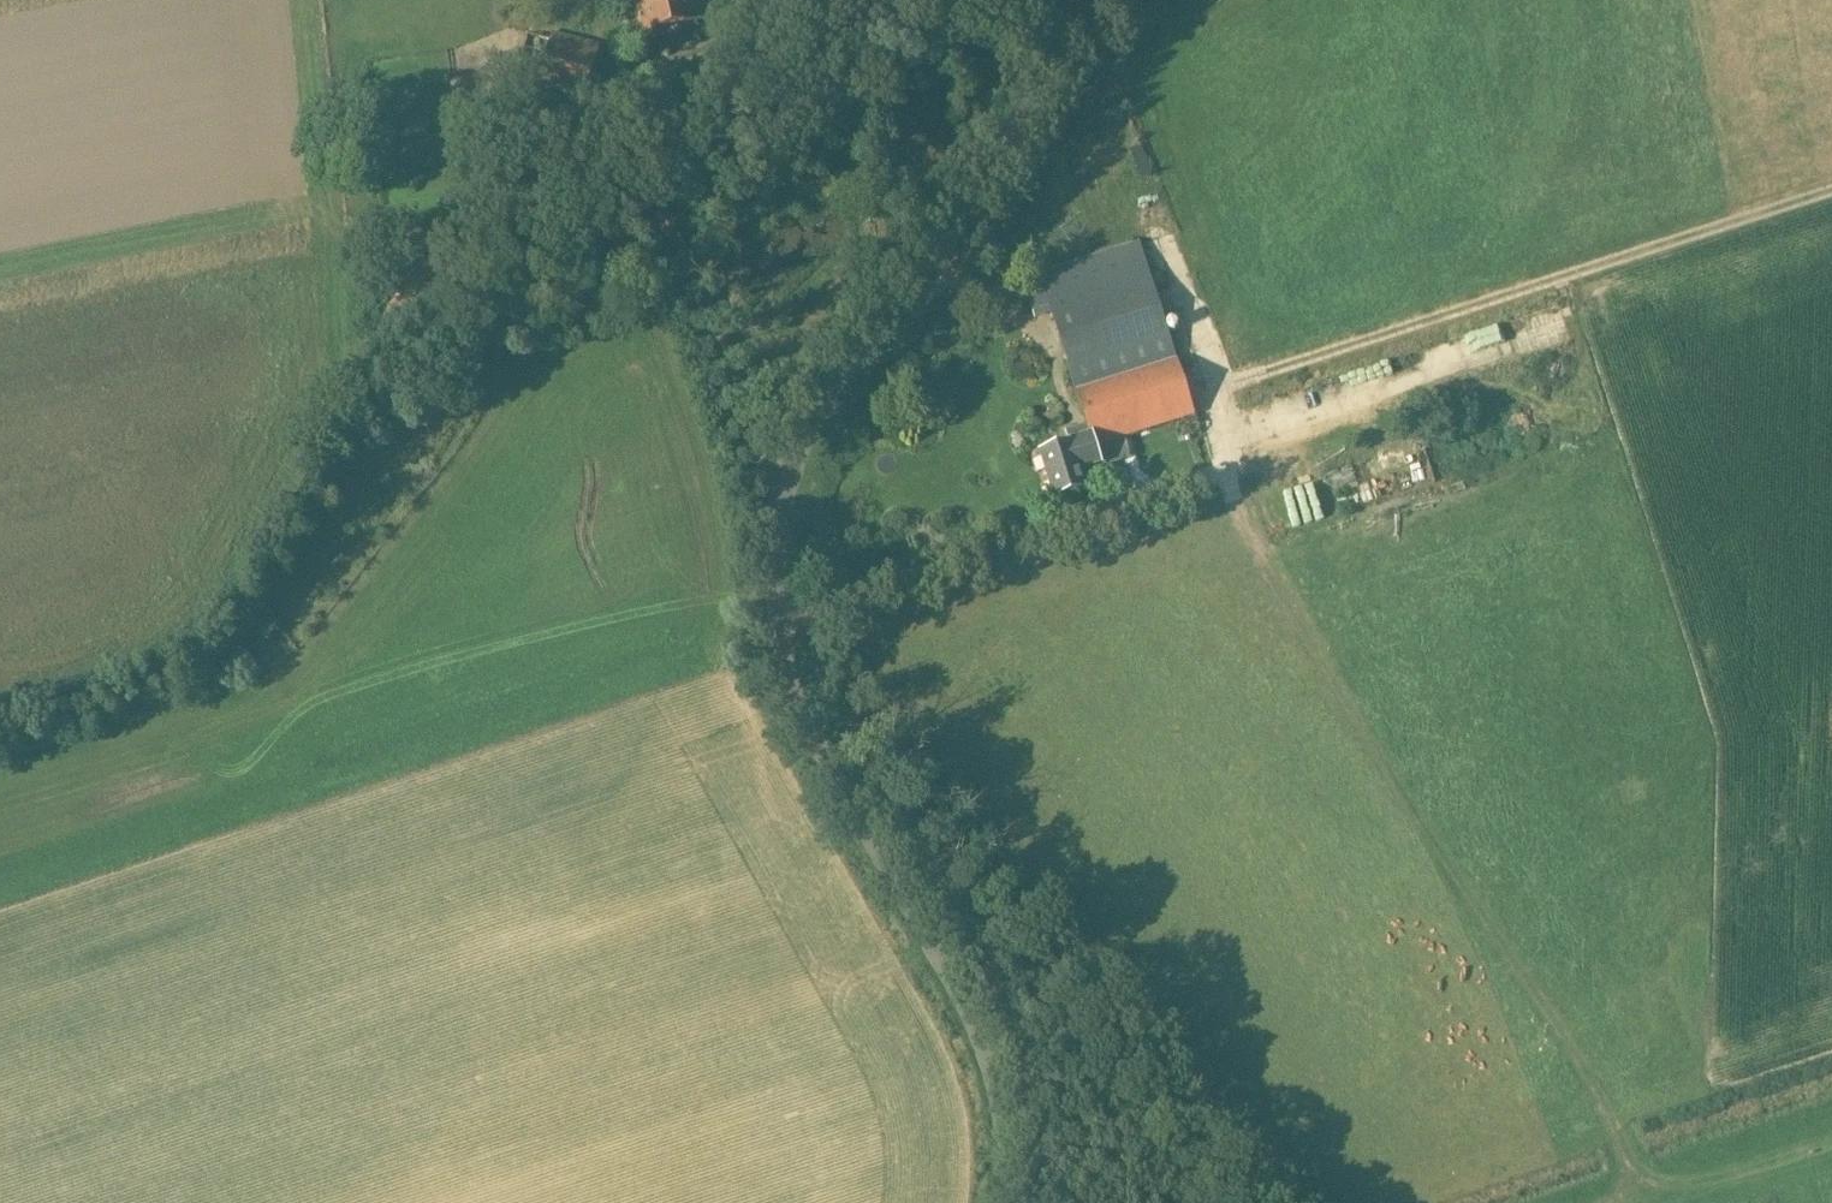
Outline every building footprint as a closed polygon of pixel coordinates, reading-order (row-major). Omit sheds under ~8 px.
[(704,0),(633,0),(642,36),(709,20),(704,0)] [(589,102),(600,46),(551,34),(537,89),(589,102)] [(1051,315),(1076,393),(1178,361),(1140,243),(1039,274),(1051,315)] [(1021,279),(1032,320),(1051,315),(1039,274),(1021,279)] [(1196,419),(1178,361),(1076,393),(1089,435),(1094,451),(1098,449),(1196,419)] [(1088,491),(1082,474),(1103,467),(1098,449),(1094,451),(1089,435),(1070,440),(1072,445),(1042,455),(1057,501),(1088,491)]
